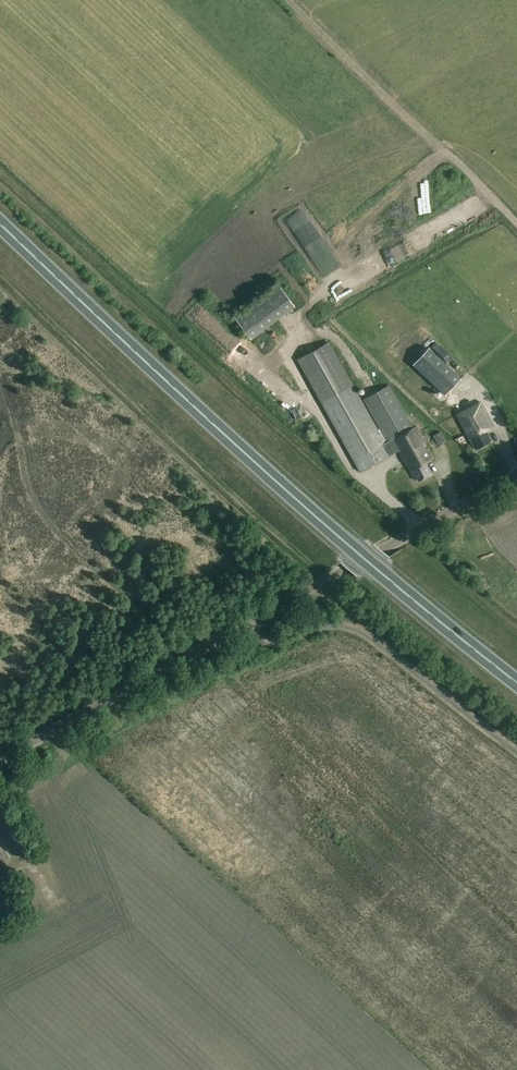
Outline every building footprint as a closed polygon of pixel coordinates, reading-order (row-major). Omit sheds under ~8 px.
[(390,144),(382,151),(388,158),(401,146),(389,133),(384,137),(390,144)] [(402,216),(419,209),(414,197),(397,204),(402,216)] [(266,297),(221,327),(233,345),(278,315),(266,297)] [(190,314),(178,324),(188,336),(200,326),(190,314)] [(383,439),(362,400),(353,385),(353,384),(330,343),(298,360),(321,402),(322,402),(360,471),(397,450),(398,451),(414,480),(415,480),(417,478),(418,479),(419,481),(431,474),(425,463),(426,462),(433,458),(432,457),(415,427),(414,425),(392,385),(390,385),(364,400),(385,438),(383,439)] [(445,395),(462,378),(429,348),(413,366),(445,395)] [(475,451),(492,442),(486,432),(494,427),(481,403),(457,416),(475,451)] [(439,446),(447,442),(441,432),(434,436),(439,446)]
